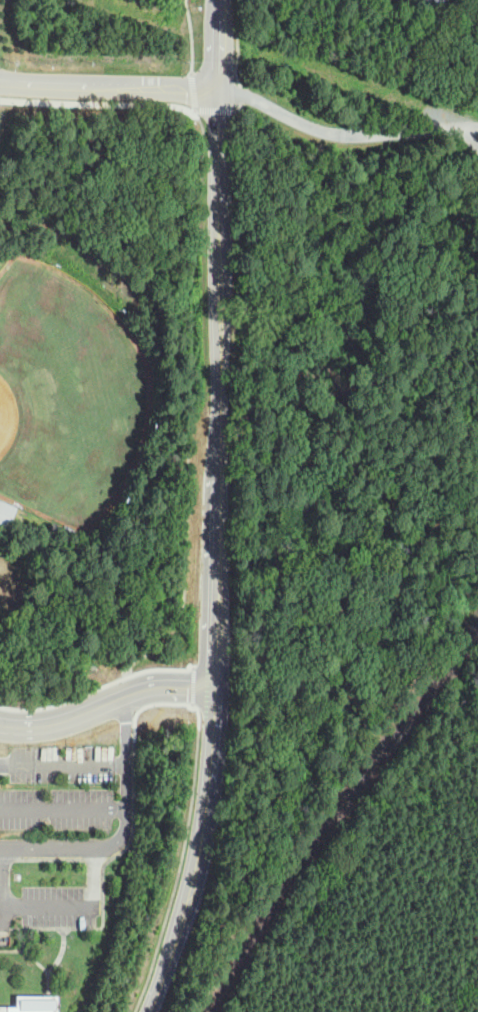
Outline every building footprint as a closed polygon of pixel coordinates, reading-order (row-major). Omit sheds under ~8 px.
[(432,48),(424,47),(417,46),(418,40),(433,42),(432,48)] [(8,526),(16,506),(0,499),(0,523),(8,526)] [(58,995),(58,1011),(0,1011),(0,1007),(8,1007),(14,1007),(14,995),(58,995)]
